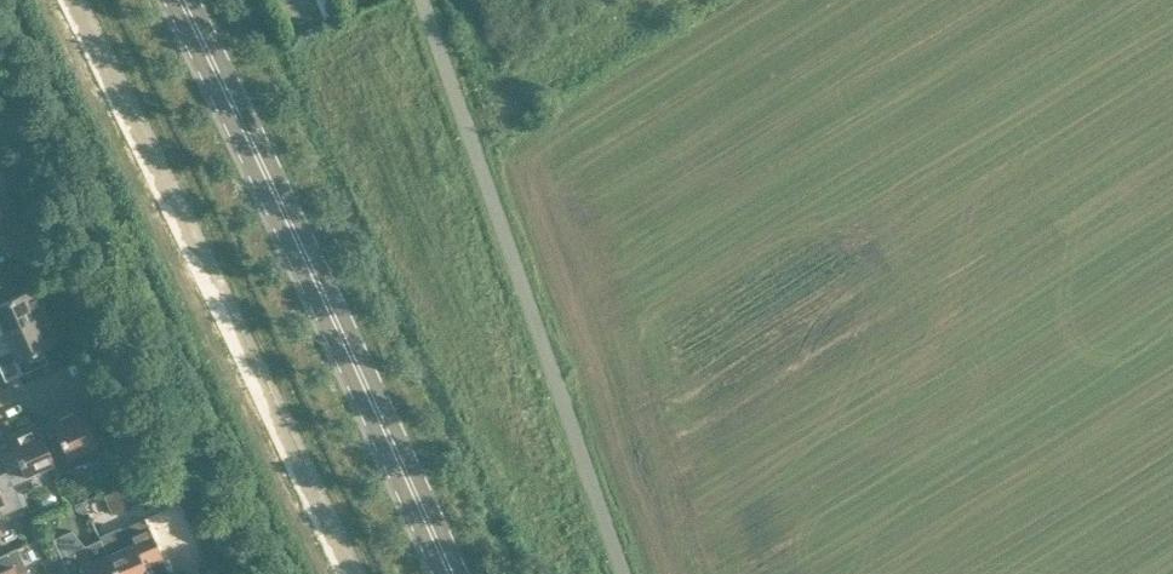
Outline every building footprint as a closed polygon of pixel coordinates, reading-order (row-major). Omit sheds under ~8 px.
[(11,198),(0,175),(0,203),(11,198)] [(4,333),(46,314),(34,287),(17,294),(13,287),(2,292),(5,299),(0,302),(0,325),(4,333)] [(5,381),(22,373),(16,360),(30,354),(33,361),(44,356),(41,349),(58,341),(46,314),(4,333),(11,349),(0,353),(0,371),(5,381)] [(59,439),(46,445),(45,446),(52,462),(58,473),(100,455),(87,426),(78,404),(49,417),(59,439)] [(3,464),(9,477),(16,492),(41,481),(36,470),(52,462),(45,446),(46,445),(36,423),(7,435),(17,458),(3,464)] [(174,484),(169,473),(161,477),(158,478),(161,486),(165,488),(174,484)] [(22,505),(16,492),(9,477),(0,481),(0,515),(22,505)] [(145,477),(103,495),(111,513),(153,495),(152,491),(145,477)] [(83,502),(75,506),(77,510),(84,512),(87,511),(83,502)] [(106,553),(115,573),(147,573),(141,559),(158,552),(148,530),(145,524),(117,536),(122,546),(106,553)] [(65,567),(69,573),(115,573),(106,553),(90,561),(86,550),(70,557),(64,544),(56,547),(65,567)] [(27,571),(16,548),(11,550),(0,555),(0,573),(21,573),(27,571)]
